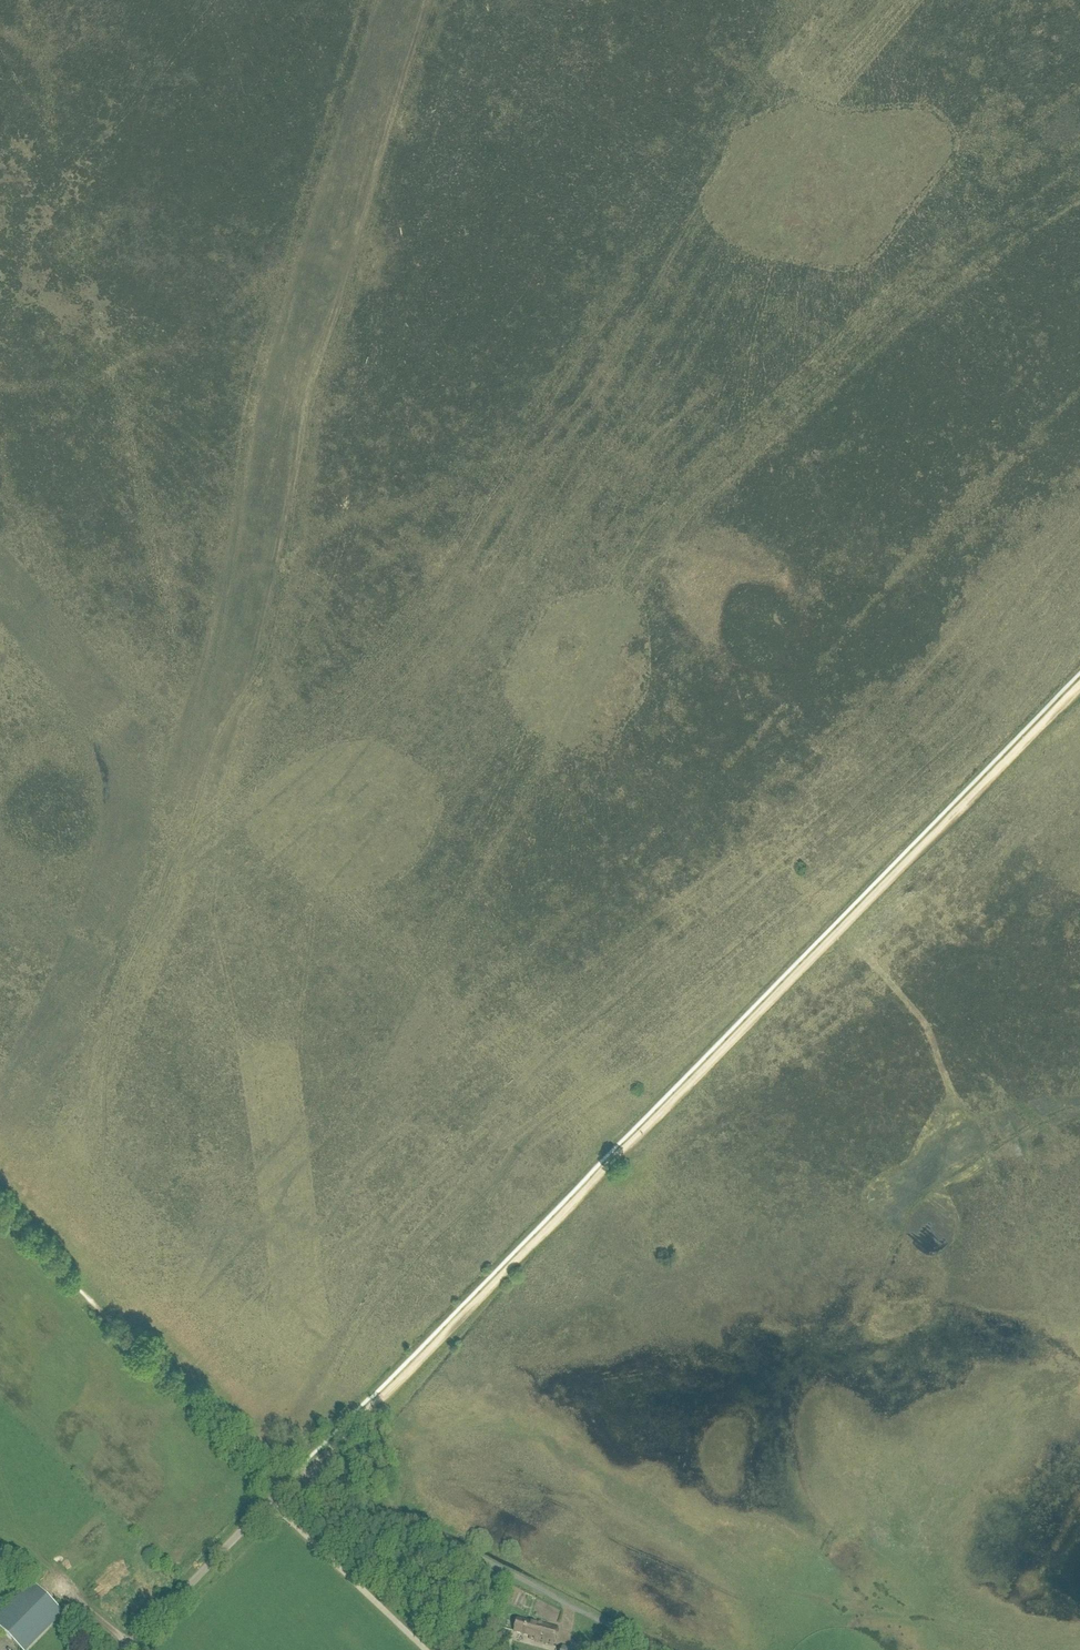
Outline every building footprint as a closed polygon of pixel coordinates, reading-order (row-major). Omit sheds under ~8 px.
[(188,1573),(198,1562),(188,1554),(178,1565),(188,1573)] [(20,1649),(30,1649),(65,1615),(33,1584),(0,1617),(0,1630),(20,1649)] [(519,1620),(515,1633),(532,1637),(531,1640),(554,1646),(559,1629),(535,1622),(535,1625),(519,1620)]
